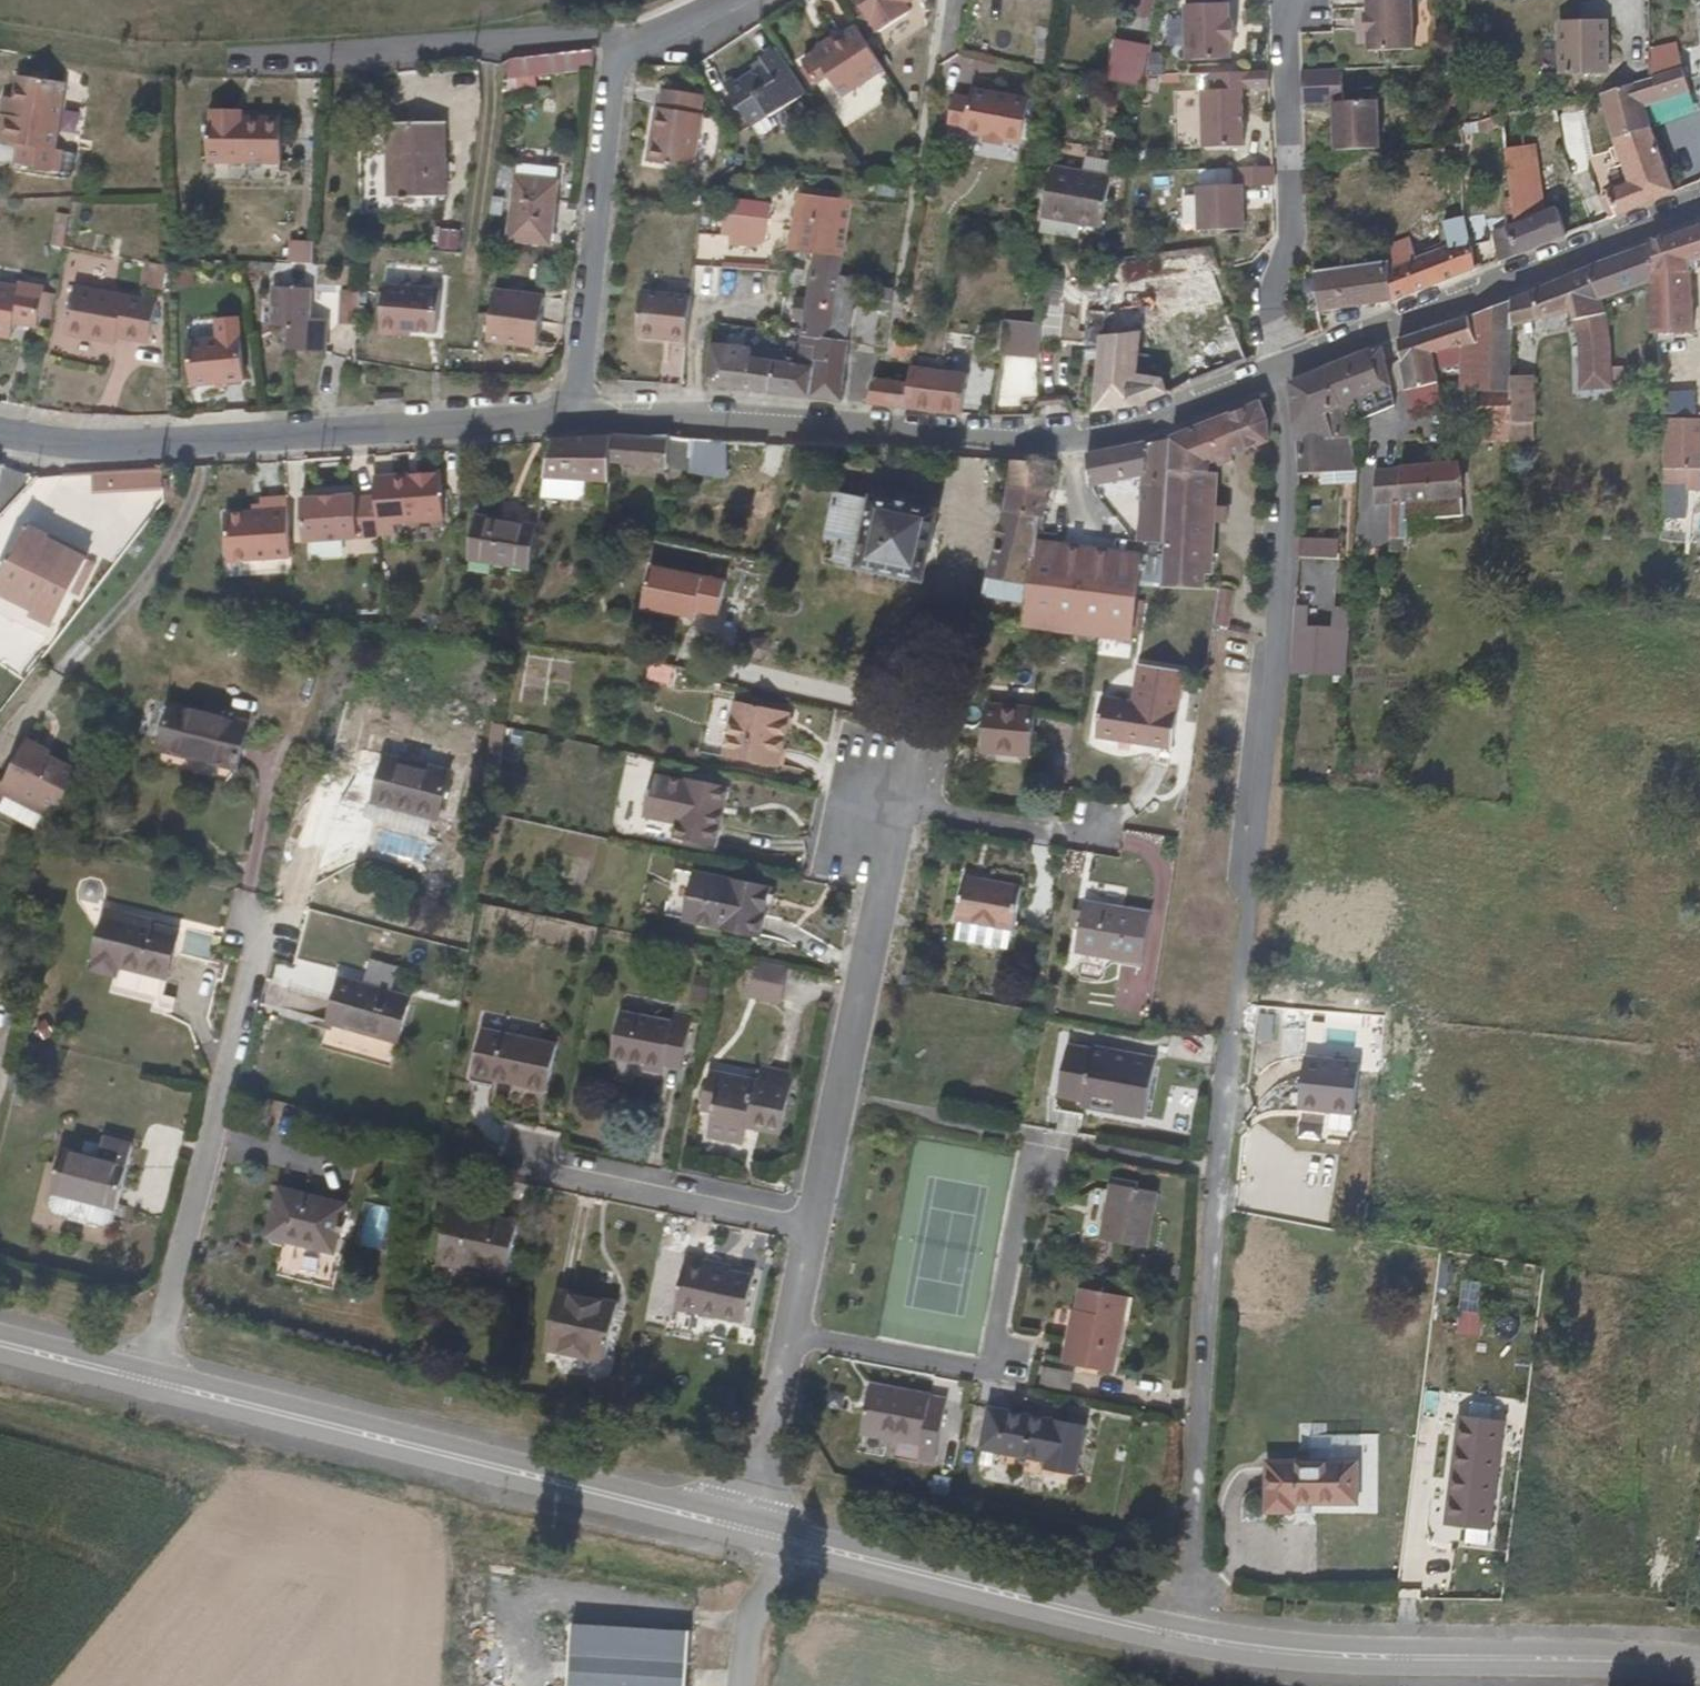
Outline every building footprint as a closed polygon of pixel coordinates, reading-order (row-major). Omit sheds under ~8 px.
[(881,42),(913,22),(909,13),(925,0),(854,0),(881,42)] [(1188,17),(1186,17),(1188,73),(1231,72),(1230,55),(1234,55),(1234,33),(1229,33),(1229,15),(1221,16),(1220,0),(1187,0),(1188,17)] [(1369,23),(1366,23),(1367,43),(1370,43),(1370,61),(1415,59),(1413,4),(1405,4),(1405,0),(1368,0),(1369,23)] [(1608,80),(1606,32),(1562,32),(1562,82),(1608,80)] [(887,75),(861,34),(841,49),(835,44),(822,52),(819,61),(808,70),(823,91),(834,84),(848,102),(887,75)] [(810,96),(779,50),(765,63),(768,69),(744,87),(737,80),(724,90),(752,132),(768,120),(772,123),(810,96)] [(550,69),(594,69),(594,51),(550,51),(550,69)] [(1116,54),(1110,93),(1145,98),(1146,89),(1151,61),(1116,54)] [(1603,105),(1616,147),(1653,136),(1646,116),(1689,104),(1679,68),(1652,74),(1652,89),(1603,105)] [(1303,81),(1303,114),(1334,113),(1335,162),(1378,160),(1379,110),(1345,112),(1343,79),(1303,81)] [(24,126),(12,125),(8,151),(29,155),(28,174),(68,179),(70,159),(64,158),(72,88),(28,83),(25,109),(24,126)] [(1202,104),(1203,161),(1243,159),(1241,102),(1269,101),(1269,84),(1241,85),(1211,86),(1212,103),(1202,104)] [(656,171),(701,177),(708,119),(704,119),(706,102),(668,97),(665,114),(662,114),(656,171)] [(964,149),(984,152),(1004,155),(1005,149),(1024,152),(1029,115),(974,107),(972,117),(954,113),(951,134),(965,136),(964,145),(964,149)] [(14,108),(12,125),(24,126),(25,109),(14,108)] [(1567,148),(1556,113),(1499,126),(1508,165),(1531,158),(1567,148)] [(218,127),(251,126),(251,117),(218,117),(218,127)] [(291,125),(251,126),(218,127),(219,174),(293,174),(291,125)] [(448,133),(398,136),(402,207),(452,204),(448,133)] [(949,143),(964,145),(965,136),(951,134),(949,143)] [(1607,191),(1619,221),(1676,200),(1653,136),(1616,147),(1627,184),(1607,191)] [(1005,149),(1004,155),(1023,158),(1024,152),(1005,149)] [(1004,155),(984,152),(983,159),(1003,162),(1004,155)] [(1465,166),(1465,157),(1455,157),(1455,166),(1465,166)] [(1508,165),(1512,186),(1535,181),(1531,158),(1508,165)] [(1272,179),(1233,179),(1234,196),(1197,197),(1198,241),(1242,241),(1242,198),(1272,197),(1272,179)] [(1512,186),(1521,227),(1542,220),(1535,181),(1512,186)] [(1044,231),(1104,239),(1111,191),(1052,182),(1044,231)] [(566,191),(529,188),(523,247),(562,250),(566,191)] [(1445,225),(1468,223),(1467,196),(1442,197),(1445,225)] [(803,197),(796,257),(821,259),(850,261),(856,204),(803,197)] [(1495,236),(1503,265),(1570,240),(1561,213),(1542,220),(1521,227),(1495,236)] [(767,243),(767,217),(727,216),(726,242),(767,243)] [(63,250),(77,253),(83,222),(68,220),(63,250)] [(1388,267),(1391,308),(1478,275),(1468,223),(1445,225),(1447,251),(1428,258),(1419,261),(1412,239),(1377,249),(1377,259),(1368,261),(1368,269),(1388,267)] [(1421,236),(1412,239),(1419,261),(1428,258),(1421,236)] [(1655,254),(1655,294),(1656,343),(1695,342),(1694,279),(1699,276),(1699,236),(1655,254)] [(1655,254),(1595,275),(1602,308),(1655,294),(1655,254)] [(813,340),(829,342),(841,343),(845,306),(848,282),(850,261),(821,259),(817,305),(805,305),(804,325),(815,324),(813,340)] [(163,289),(167,265),(145,261),(141,285),(163,289)] [(1316,274),(1321,318),(1391,308),(1388,267),(1368,269),(1316,274)] [(1595,275),(1532,298),(1540,328),(1576,320),(1581,331),(1578,398),(1608,399),(1608,392),(1607,327),(1602,308),(1595,275)] [(848,282),(845,306),(861,308),(865,308),(867,285),(848,282)] [(1106,352),(1099,417),(1136,413),(1170,400),(1169,386),(1145,385),(1151,323),(1226,316),(1217,292),(1215,286),(1112,293),(1108,314),(1095,313),(1090,350),(1106,352)] [(49,327),(55,295),(27,289),(26,295),(0,290),(0,339),(23,343),(25,333),(26,323),(49,327)] [(78,342),(118,350),(119,342),(134,345),(161,350),(169,307),(88,289),(78,342)] [(307,359),(331,364),(334,330),(319,328),(319,294),(278,291),(276,337),(291,338),(290,358),(307,359)] [(451,299),(394,294),(390,342),(410,344),(410,339),(447,342),(451,299)] [(371,333),(374,297),(352,296),(349,331),(371,333)] [(1532,298),(1515,304),(1516,333),(1540,328),(1532,298)] [(644,348),(696,353),(701,303),(648,299),(644,348)] [(542,357),(546,308),(496,304),(493,352),(542,357)] [(1515,304),(1471,320),(1477,351),(1464,355),(1464,369),(1466,397),(1474,397),(1514,397),(1516,333),(1515,304)] [(841,343),(858,345),(861,308),(845,306),(841,343)] [(1066,315),(1087,318),(1087,311),(1067,309),(1066,315)] [(1062,346),(1084,348),(1087,318),(1066,315),(1065,327),(1062,346)] [(864,318),(861,352),(884,355),(888,320),(880,319),(864,318)] [(1008,331),(1036,332),(1037,320),(1008,320),(1008,331)] [(1420,338),(1400,345),(1407,403),(1409,414),(1440,409),(1436,372),(1464,369),(1464,355),(1477,351),(1471,320),(1420,338)] [(47,337),(49,327),(26,323),(25,333),(47,337)] [(894,369),(920,373),(922,352),(923,344),(914,343),(915,328),(906,327),(903,357),(894,369)] [(1224,339),(1237,374),(1248,369),(1234,334),(1224,339)] [(822,354),(827,355),(829,342),(813,340),(811,339),(810,353),(822,354)] [(119,342),(118,350),(133,353),(134,345),(119,342)] [(826,376),(822,406),(851,409),(857,352),(858,345),(841,343),(829,342),(827,355),(825,367),(828,367),(826,376)] [(1004,350),(1003,359),(1021,361),(1022,343),(1004,350)] [(1022,343),(1021,361),(1046,362),(1047,344),(1022,343)] [(258,391),(256,346),(201,346),(202,392),(258,391)] [(1360,358),(1327,372),(1342,412),(1353,409),(1357,423),(1393,412),(1382,351),(1360,358)] [(917,390),(914,416),(945,419),(949,377),(951,354),(922,352),(920,373),(917,390)] [(800,374),(821,375),(822,354),(810,353),(802,353),(801,363),(800,374)] [(776,373),(772,401),(822,406),(826,376),(828,367),(825,367),(827,355),(822,354),(821,375),(800,374),(788,373),(784,373),(776,373)] [(723,358),(717,397),(755,400),(758,367),(759,362),(723,358)] [(758,367),(755,400),(772,401),(776,373),(777,369),(758,367)] [(1296,479),(1358,477),(1351,445),(1336,444),(1337,430),(1347,429),(1342,412),(1327,372),(1292,389),(1296,479)] [(949,377),(945,419),(968,421),(973,379),(949,377)] [(882,388),(871,412),(914,416),(917,390),(882,388)] [(1514,397),(1474,397),(1473,434),(1513,435),(1513,431),(1514,397)] [(1530,397),(1514,397),(1513,431),(1528,432),(1530,397)] [(1259,408),(1217,429),(1233,465),(1269,449),(1268,426),(1259,408)] [(1659,493),(1699,493),(1699,446),(1699,424),(1695,424),(1661,424),(1661,475),(1659,475),(1659,493)] [(1217,429),(1210,432),(1216,449),(1214,484),(1225,484),(1232,484),(1233,465),(1217,429)] [(1210,432),(1173,447),(1171,598),(1209,605),(1209,590),(1214,484),(1216,449),(1210,432)] [(1473,451),(1512,452),(1513,435),(1473,434),(1473,451)] [(622,447),(562,450),(553,508),(585,514),(595,507),(595,496),(618,498),(621,473),(622,447)] [(674,447),(622,447),(621,473),(670,474),(674,447)] [(702,447),(674,447),(670,474),(665,499),(689,504),(696,473),(702,447)] [(719,448),(702,447),(696,473),(713,475),(719,448)] [(1173,447),(1093,464),(1097,488),(1143,480),(1146,549),(1164,550),(1172,551),(1173,447)] [(1019,468),(992,464),(989,511),(1012,514),(1013,512),(1016,491),(1019,468)] [(1058,470),(1019,468),(1016,491),(1054,496),(1058,470)] [(1457,473),(1402,474),(1406,506),(1396,507),(1392,559),(1402,559),(1402,545),(1407,545),(1407,529),(1407,514),(1432,514),(1432,504),(1458,504),(1457,473)] [(1406,506),(1402,474),(1371,475),(1372,507),(1396,507),(1406,506)] [(1225,484),(1214,484),(1209,590),(1220,590),(1225,484)] [(445,489),(379,490),(380,507),(382,546),(398,545),(399,535),(447,534),(445,489)] [(1013,512),(1012,514),(1047,518),(1050,519),(1054,496),(1016,491),(1013,512)] [(845,496),(838,526),(852,530),(848,549),(845,565),(930,584),(945,517),(845,496)] [(382,546),(380,507),(360,507),(361,501),(305,504),(306,552),(382,550),(382,546)] [(1460,526),(1458,504),(1432,504),(1432,514),(1407,514),(1407,529),(1460,526)] [(294,561),(291,513),(229,517),(232,565),(294,561)] [(1047,518),(1012,514),(987,599),(1031,609),(1044,538),(1047,518)] [(538,582),(547,534),(487,521),(478,569),(538,582)] [(852,530),(838,526),(834,546),(848,549),(852,530)] [(56,551),(57,547),(39,535),(5,590),(46,617),(53,608),(70,618),(84,596),(80,593),(91,575),(56,551)] [(1044,538),(1031,609),(1028,626),(1101,641),(1102,641),(1131,646),(1141,592),(1146,561),(1044,538)] [(1343,545),(1294,543),(1294,563),(1342,564),(1343,545)] [(1172,551),(1164,550),(1163,596),(1171,598),(1172,551)] [(1237,610),(1221,608),(1218,624),(1234,626),(1237,610)] [(1349,633),(1350,614),(1318,612),(1317,631),(1349,633)] [(984,617),(980,639),(1023,647),(1028,626),(984,617)] [(1234,626),(1218,624),(1215,645),(1230,647),(1234,626)] [(1346,679),(1349,633),(1317,631),(1291,630),(1289,677),(1346,679)] [(1192,678),(1148,669),(1140,707),(1109,701),(1102,738),(1176,753),(1192,678)] [(734,758),(788,771),(802,719),(746,704),(734,758)] [(989,756),(1039,765),(1048,718),(999,709),(989,756)] [(164,756),(235,791),(257,748),(187,712),(164,756)] [(9,787),(63,813),(84,770),(31,744),(9,787)] [(372,802),(437,820),(451,772),(386,754),(372,802)] [(681,824),(681,838),(722,848),(735,787),(694,777),(692,782),(660,775),(651,817),(681,824)] [(777,887),(740,878),(738,882),(702,873),(692,919),(727,926),(727,931),(765,939),(777,887)] [(1027,889),(974,878),(965,923),(968,928),(976,928),(976,926),(1018,934),(1027,889)] [(1146,968),(1155,919),(1089,907),(1080,955),(1146,968)] [(122,969),(165,980),(178,935),(131,924),(133,917),(107,910),(92,969),(119,976),(122,969)] [(747,996),(781,1005),(792,969),(757,960),(747,996)] [(161,1003),(167,982),(122,970),(117,992),(161,1003)] [(328,1027),(361,1037),(372,999),(409,1004),(410,1001),(341,979),(328,1027)] [(372,999),(361,1037),(395,1048),(409,1004),(372,999)] [(685,1068),(696,1013),(672,1008),(671,1015),(620,1006),(611,1052),(639,1059),(637,1070),(662,1075),(665,1064),(685,1068)] [(553,1044),(477,1030),(468,1076),(544,1092),(553,1044)] [(1160,1065),(1097,1052),(1094,1057),(1071,1052),(1061,1099),(1086,1105),(1086,1111),(1148,1125),(1160,1065)] [(1351,1072),(1298,1065),(1292,1117),(1347,1124),(1351,1072)] [(760,1069),(758,1079),(711,1069),(701,1107),(713,1110),(707,1135),(743,1142),(747,1126),(781,1133),(794,1078),(760,1069)] [(119,1170),(53,1152),(43,1191),(109,1210),(119,1170)] [(1110,1189),(1098,1244),(1144,1253),(1156,1200),(1110,1189)] [(269,1241),(301,1249),(314,1203),(281,1194),(269,1241)] [(314,1203),(301,1249),(331,1256),(342,1210),(314,1203)] [(510,1221),(439,1210),(430,1267),(460,1271),(462,1265),(500,1272),(510,1221)] [(685,1256),(683,1266),(729,1277),(731,1266),(685,1256)] [(729,1277),(683,1266),(672,1310),(740,1327),(750,1282),(729,1277)] [(613,1303),(554,1288),(538,1350),(598,1365),(613,1303)] [(1120,1297),(1077,1288),(1073,1310),(1071,1310),(1061,1362),(1106,1371),(1120,1297)] [(935,1448),(946,1403),(872,1386),(862,1432),(935,1448)] [(1435,1527),(1442,1528),(1471,1530),(1481,1531),(1492,1426),(1446,1423),(1435,1527)] [(1139,1441),(1059,1424),(1046,1479),(1128,1496),(1139,1441)] [(1349,1465),(1257,1466),(1256,1516),(1286,1517),(1287,1507),(1334,1507),(1336,1488),(1349,1489),(1349,1465)] [(1471,1530),(1442,1528),(1440,1546),(1469,1549),(1471,1530)] [(684,1628),(575,1620),(571,1685),(679,1685),(684,1628)]
